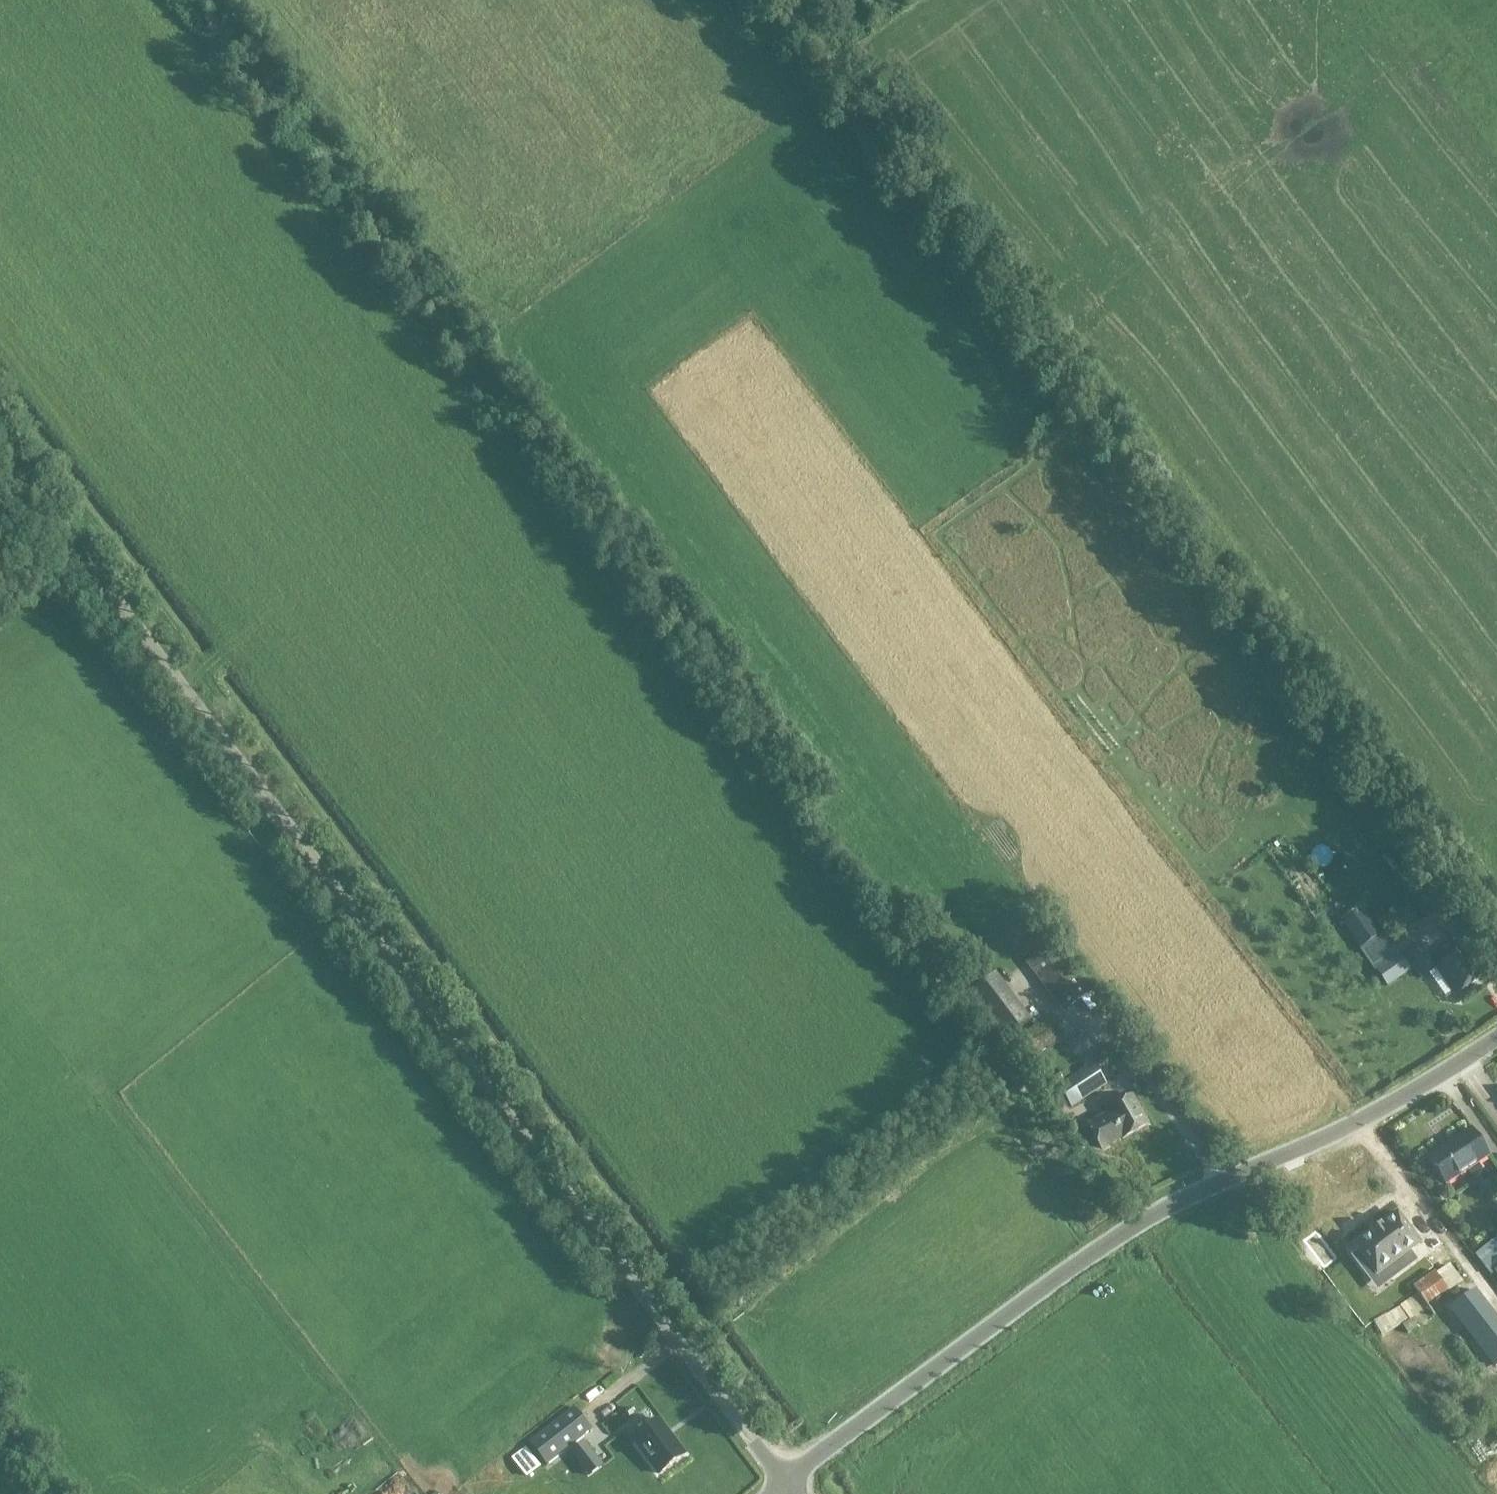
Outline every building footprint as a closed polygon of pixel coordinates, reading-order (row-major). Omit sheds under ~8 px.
[(1450,907),(1436,887),(1421,898),(1436,918),(1450,907)] [(1338,913),(1357,946),(1380,934),(1360,900),(1338,913)] [(1414,968),(1390,933),(1364,950),(1387,985),(1414,968)] [(1092,991),(1054,944),(1027,965),(1064,1013),(1092,991)] [(1457,996),(1480,979),(1471,966),(1472,965),(1462,951),(1437,969),(1445,981),(1446,980),(1457,996)] [(970,996),(1006,1044),(1032,1025),(996,977),(970,996)] [(1034,1060),(1064,1039),(1050,1019),(1020,1040),(1034,1060)] [(1109,1044),(1094,1054),(1102,1065),(1117,1055),(1109,1044)] [(1093,1064),(1058,1086),(1072,1108),(1107,1086),(1093,1064)] [(1132,1096),(1107,1111),(1109,1115),(1089,1126),(1102,1150),(1122,1138),(1123,1140),(1149,1125),(1132,1096)] [(1210,1131),(1216,1126),(1212,1120),(1205,1125),(1210,1131)] [(1485,1173),(1478,1163),(1488,1156),(1472,1130),(1429,1158),(1446,1184),(1468,1170),(1474,1180),(1485,1173)] [(1415,1264),(1407,1253),(1408,1253),(1420,1244),(1398,1214),(1355,1246),(1359,1251),(1360,1252),(1353,1257),(1366,1274),(1372,1269),(1377,1276),(1386,1269),(1393,1279),(1415,1264)] [(1303,1239),(1324,1266),(1337,1257),(1316,1229),(1303,1239)] [(1496,1273),(1496,1239),(1481,1252),(1496,1273)] [(1451,1261),(1437,1268),(1458,1306),(1468,1300),(1462,1290),(1466,1288),(1451,1261)] [(1414,1277),(1427,1312),(1450,1304),(1438,1269),(1414,1277)] [(1363,1323),(1383,1320),(1384,1325),(1407,1321),(1402,1289),(1358,1295),(1363,1323)] [(1482,1295),(1459,1312),(1496,1362),(1496,1314),(1482,1295)] [(547,1465),(591,1431),(574,1409),(530,1443),(547,1465)] [(685,1456),(659,1420),(633,1440),(660,1475),(685,1456)] [(581,1466),(594,1455),(585,1443),(572,1454),(581,1466)]
